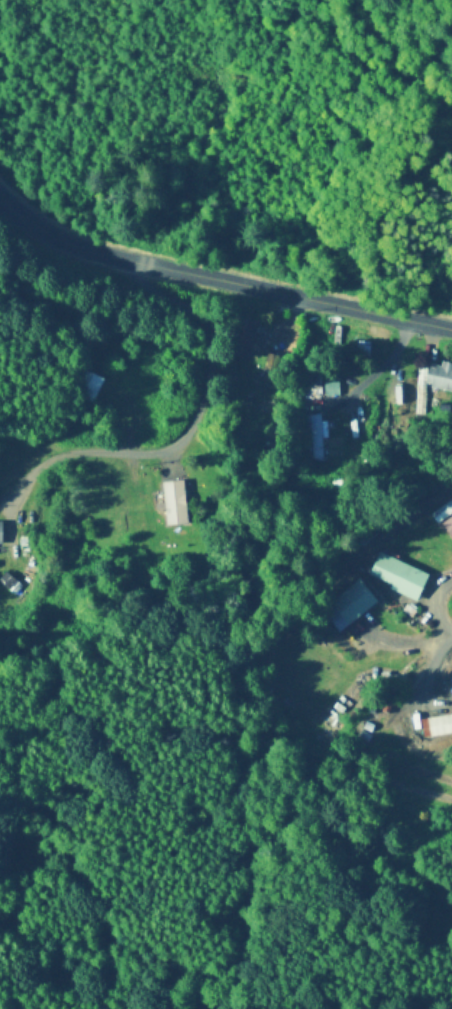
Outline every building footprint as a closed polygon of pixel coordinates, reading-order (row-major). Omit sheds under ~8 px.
[(368,343),(356,343),(356,353),(368,353),(368,343)] [(451,392),(451,366),(440,366),(414,366),(414,409),(433,409),(433,391),(451,392)] [(100,397),(107,377),(86,370),(80,390),(100,397)] [(341,384),(326,384),(326,395),(341,395),(341,384)] [(326,418),(310,416),(306,459),(321,461),(326,418)] [(168,524),(184,522),(178,481),(161,483),(164,499),(154,500),(156,513),(166,511),(168,524)] [(376,568),(420,589),(425,578),(381,557),(376,568)] [(338,633),(381,604),(365,581),(322,609),(338,633)] [(421,720),(424,739),(451,734),(451,715),(421,720)]
